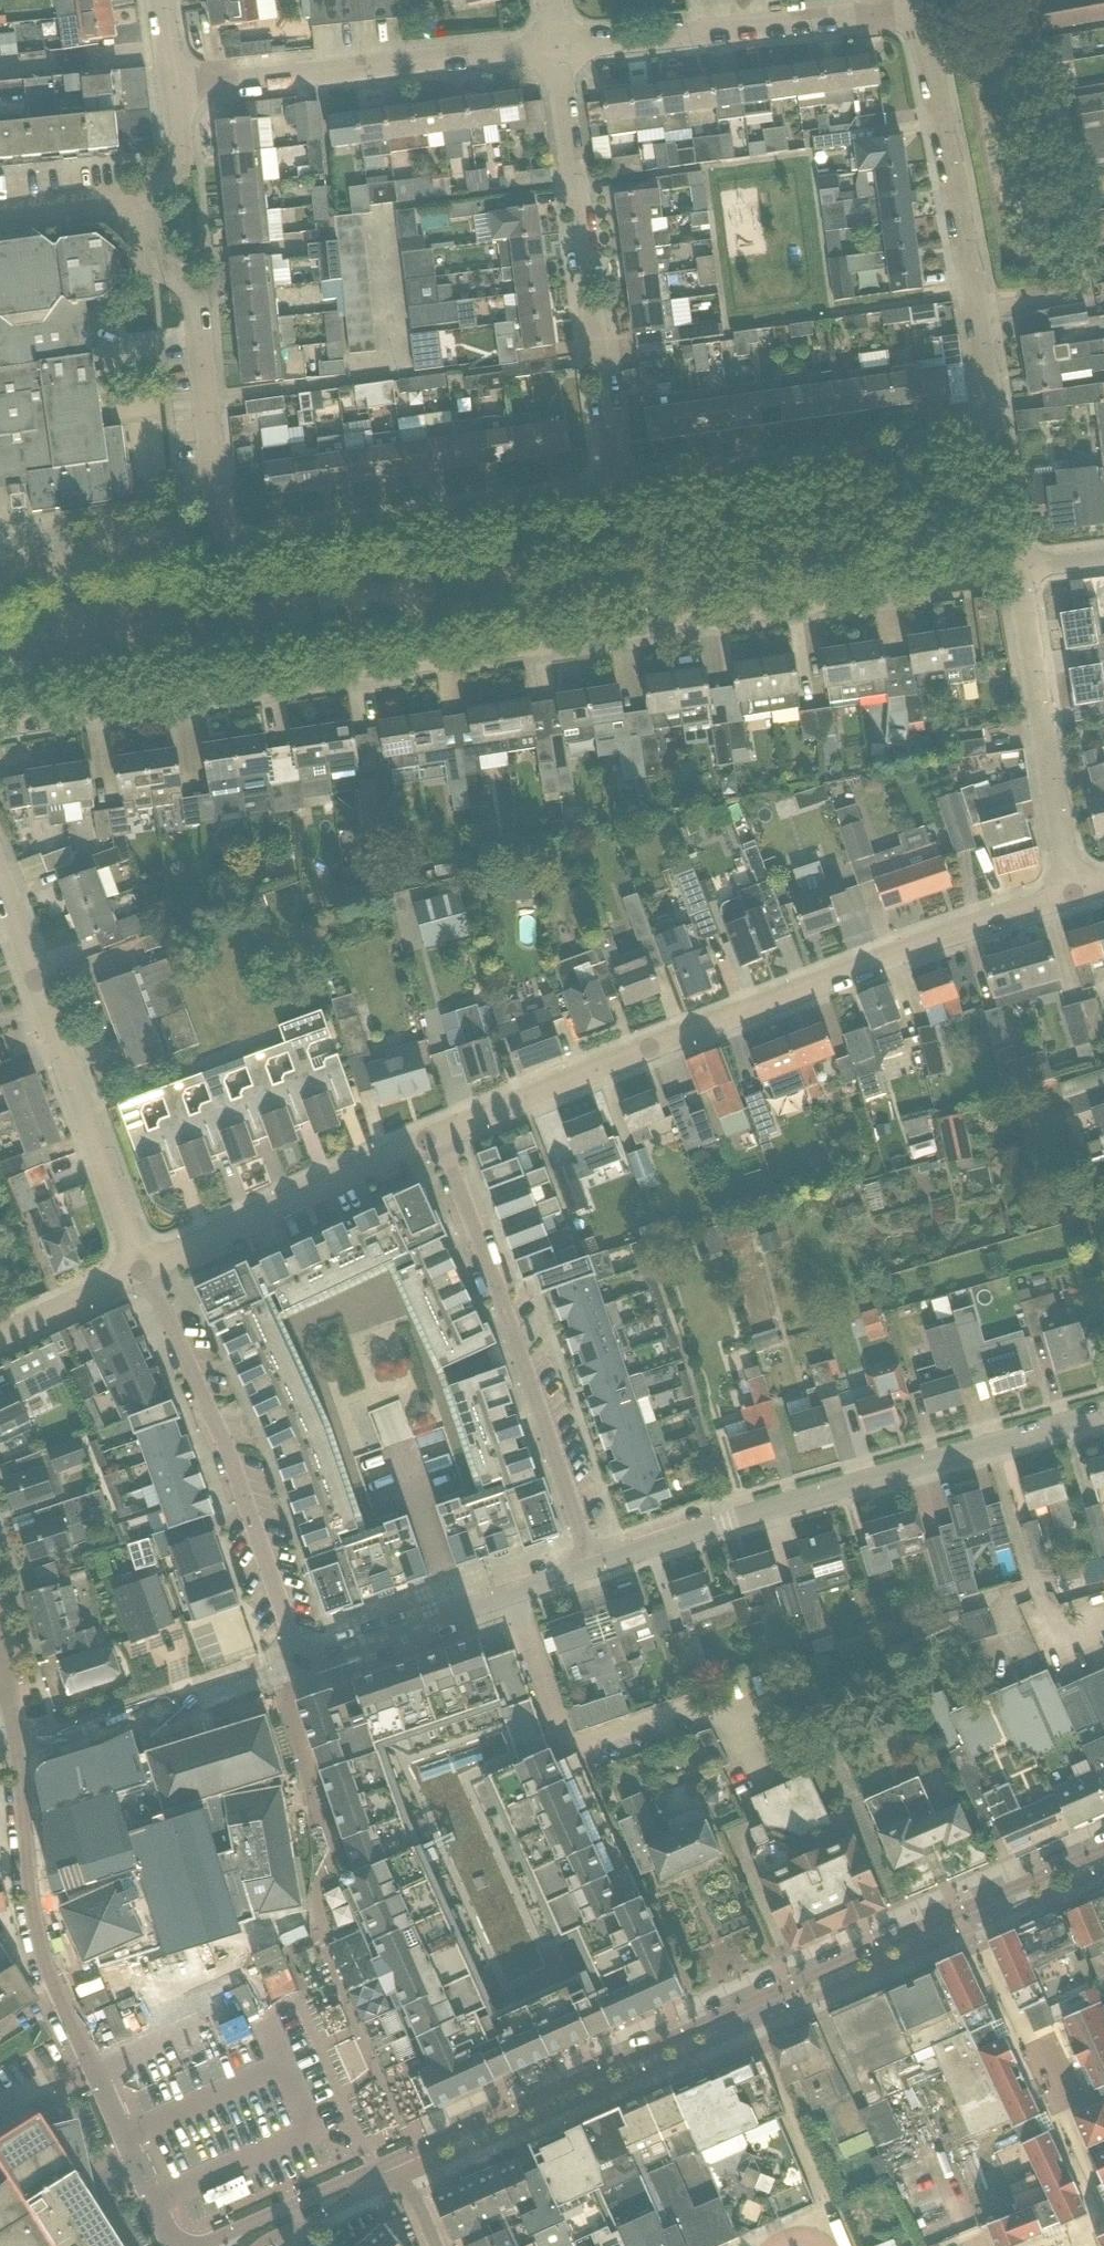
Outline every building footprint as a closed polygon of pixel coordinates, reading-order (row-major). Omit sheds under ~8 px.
[(80,15),(112,10),(111,0),(78,0),(80,15)] [(209,1),(213,29),(277,18),(274,0),(217,0),(209,1)] [(309,1),(312,27),(327,26),(324,0),(317,0),(309,1)] [(327,26),(339,25),(337,0),(324,0),(327,26)] [(339,25),(354,23),(352,0),(337,0),(339,25)] [(361,22),(375,21),(372,0),(359,0),(361,22)] [(375,21),(388,19),(385,0),(372,0),(375,21)] [(388,19),(403,18),(401,0),(385,0),(388,19)] [(1088,0),(1056,0),(1039,3),(1044,31),(1092,22),(1088,0)] [(112,10),(80,15),(58,18),(63,50),(98,45),(98,40),(116,37),(112,10)] [(19,52),(17,33),(0,35),(0,54),(19,52)] [(1048,66),(1073,61),(1070,48),(1065,49),(1062,35),(1043,39),(1048,66)] [(269,40),(241,44),(242,57),(270,54),(269,40)] [(876,56),(848,59),(852,89),(880,86),(876,56)] [(848,59),(820,63),(825,106),(854,102),(852,89),(848,59)] [(820,63),(793,67),(797,97),(799,109),(825,106),(820,63)] [(793,67),(766,71),(770,101),(797,97),(793,67)] [(146,68),(111,72),(119,141),(153,138),(146,68)] [(1064,68),(1054,69),(1056,81),(1066,80),(1064,68)] [(766,71),(739,75),(744,118),(772,114),(770,101),(766,71)] [(111,72),(82,75),(91,151),(119,148),(119,141),(111,72)] [(82,75),(54,78),(62,154),(91,151),(82,75)] [(739,75),(712,78),(715,108),(716,108),(718,121),(744,118),(739,75)] [(54,78),(25,81),(34,156),(62,154),(54,78)] [(691,129),(688,112),(684,82),(683,78),(669,80),(670,84),(657,86),(664,130),(664,132),(691,129)] [(712,78),(684,82),(688,112),(715,108),(712,78)] [(0,83),(0,123),(5,159),(34,156),(25,81),(0,83)] [(630,89),(634,119),(634,120),(636,133),(664,130),(657,86),(630,89)] [(634,119),(630,89),(603,93),(609,136),(630,133),(636,133),(634,120),(634,119)] [(521,92),(493,96),(497,125),(499,143),(508,142),(507,131),(527,128),(527,134),(545,132),(543,111),(541,102),(523,104),(521,92)] [(1074,99),(1077,116),(1103,112),(1103,111),(1103,93),(1074,99)] [(493,96),(466,99),(471,143),(472,143),(472,146),(486,145),(483,127),(497,125),(493,96)] [(466,99),(439,103),(445,146),(471,143),(466,99)] [(217,123),(220,154),(261,150),(261,149),(274,148),(270,118),(258,119),(256,103),(228,106),(229,122),(217,123)] [(439,103),(411,107),(417,150),(445,146),(439,103)] [(307,141),(307,144),(321,143),(320,139),(321,139),(318,104),(296,106),(298,126),(299,141),(307,141)] [(288,107),(286,110),(287,127),(298,126),(296,106),(288,107)] [(361,143),(360,143),(362,156),(389,153),(384,110),(383,110),(383,106),(368,108),(368,112),(357,114),(361,143)] [(411,107),(384,110),(389,153),(390,153),(417,150),(411,107)] [(1081,145),(1103,140),(1103,116),(1103,112),(1077,116),(1076,116),(1081,145)] [(334,147),(360,143),(361,143),(357,114),(330,118),(334,147)] [(857,131),(875,128),(886,127),(884,114),(856,117),(856,118),(857,131)] [(816,117),(819,137),(829,135),(828,128),(830,127),(828,115),(816,117)] [(850,125),(830,127),(828,128),(829,135),(847,133),(857,131),(856,118),(850,125)] [(785,127),(774,129),(777,154),(788,152),(785,127)] [(777,154),(774,129),(762,131),(764,142),(748,144),(749,157),(777,154)] [(849,147),(847,133),(829,135),(819,137),(812,137),(814,148),(815,152),(849,147)] [(731,134),(719,136),(722,161),(735,159),(731,134)] [(722,161),(719,136),(692,139),(695,164),(722,161)] [(906,168),(902,138),(876,141),(855,144),(857,157),(859,172),(864,171),(864,174),(906,168)] [(1081,145),(1085,171),(1103,167),(1103,140),(1081,145)] [(667,158),(668,168),(679,166),(676,142),(665,144),(667,158)] [(321,143),(307,144),(310,176),(324,174),(321,143)] [(656,160),(667,158),(665,144),(654,146),(656,160)] [(220,154),(224,185),(264,181),(261,150),(220,154)] [(611,159),(614,176),(642,172),(640,155),(611,159)] [(503,167),(506,189),(551,183),(549,169),(515,174),(514,166),(503,167)] [(870,199),(870,200),(910,194),(909,193),(906,168),(864,174),(866,185),(857,186),(859,201),(870,199)] [(487,169),(475,171),(478,192),(489,191),(487,169)] [(478,192),(475,171),(465,172),(467,194),(478,192)] [(432,177),(420,179),(423,199),(451,196),(449,173),(432,175),(432,177)] [(690,214),(690,216),(708,214),(703,177),(699,178),(698,174),(672,177),(673,190),(691,188),(694,214),(690,214)] [(817,178),(821,207),(843,204),(843,202),(840,202),(836,175),(817,178)] [(420,179),(393,182),(396,203),(423,199),(420,179)] [(224,185),(227,215),(268,211),(264,181),(224,185)] [(366,186),(368,200),(369,206),(396,203),(393,182),(366,186)] [(312,187),(313,206),(327,205),(325,186),(312,187)] [(358,201),(368,200),(366,186),(356,187),(358,201)] [(616,196),(620,225),(662,219),(658,191),(616,196)] [(882,224),(882,225),(913,221),(911,205),(917,204),(916,192),(909,193),(910,194),(870,200),(873,226),(882,224)] [(497,241),(497,242),(541,236),(535,194),(448,206),(450,220),(490,215),(493,242),(497,241)] [(821,207),(825,233),(838,231),(838,230),(847,229),(843,204),(821,207)] [(306,231),(307,245),(331,242),(329,222),(327,205),(313,206),(315,223),(315,231),(306,231)] [(268,211),(227,215),(230,247),(270,243),(284,240),(281,210),(268,211)] [(398,213),(402,239),(414,238),(417,231),(414,211),(398,213)] [(334,216),(336,230),(362,227),(361,213),(334,216)] [(708,214),(690,216),(692,228),(709,226),(708,214)] [(620,225),(624,252),(670,247),(668,231),(664,232),(662,219),(620,225)] [(874,241),(875,254),(917,248),(913,221),(882,225),(884,239),(874,241)] [(336,230),(337,245),(364,242),(362,227),(336,230)] [(130,483),(130,482),(129,480),(122,426),(104,429),(86,302),(107,299),(124,276),(121,253),(98,236),(61,241),(58,246),(54,245),(33,229),(0,233),(0,477),(28,473),(33,512),(114,501),(117,500),(119,500),(121,498),(124,496),(126,494),(128,491),(129,488),(129,487),(129,485),(130,483)] [(825,233),(828,260),(842,258),(838,231),(825,233)] [(497,242),(501,269),(544,263),(541,236),(497,242)] [(318,258),(321,282),(335,280),(333,261),(331,242),(307,245),(308,259),(318,258)] [(337,245),(339,258),(365,255),(364,242),(337,245)] [(624,252),(627,279),(666,274),(670,259),(672,259),(670,247),(624,252)] [(917,248),(875,254),(877,265),(887,264),(891,293),(922,289),(920,275),(917,248)] [(400,253),(403,281),(434,278),(431,249),(400,253)] [(339,258),(340,272),(367,269),(365,255),(339,258)] [(231,260),(234,291),(275,287),(272,256),(231,260)] [(696,258),(697,270),(714,268),(713,256),(696,258)] [(842,258),(828,260),(834,301),(852,299),(847,257),(842,258)] [(516,281),(518,294),(548,290),(544,263),(501,269),(503,283),(516,281)] [(714,268),(697,270),(699,287),(717,285),(714,268)] [(340,272),(342,286),(368,283),(367,269),(340,272)] [(627,279),(631,306),(669,302),(666,277),(666,274),(627,279)] [(403,281),(407,309),(438,305),(434,278),(403,281)] [(335,280),(321,282),(323,300),(337,299),(335,280)] [(342,286),(343,299),(370,297),(368,283),(342,286)] [(234,291),(237,321),(278,317),(275,287),(234,291)] [(506,310),(507,322),(507,324),(552,318),(548,290),(518,294),(504,296),(506,310)] [(343,299),(344,313),(371,310),(370,297),(343,299)] [(679,330),(678,327),(673,327),(669,302),(631,306),(637,347),(664,344),(723,336),(722,324),(679,330)] [(438,305),(407,309),(409,329),(458,323),(456,303),(438,305)] [(915,307),(908,308),(910,322),(911,322),(912,325),(939,322),(937,304),(915,307)] [(1085,305),(1048,311),(1051,330),(1088,324),(1088,319),(1085,305)] [(910,322),(908,308),(882,312),(884,325),(910,322)] [(344,313),(346,327),(372,324),(371,310),(344,313)] [(324,313),(327,343),(341,341),(338,312),(324,313)] [(866,314),(854,316),(855,329),(868,328),(866,314)] [(237,321),(240,352),(296,346),(293,315),(278,317),(237,321)] [(855,329),(854,316),(843,317),(845,331),(855,329)] [(516,350),(518,363),(518,365),(528,364),(557,360),(552,318),(507,324),(507,322),(494,324),(496,338),(513,335),(516,351),(516,350)] [(811,322),(799,323),(801,337),(813,336),(811,322)] [(801,337),(799,323),(789,325),(791,339),(801,337)] [(346,327),(347,341),(374,338),(372,324),(346,327)] [(757,329),(744,331),(746,345),(748,345),(759,343),(757,329)] [(746,345),(744,331),(734,333),(738,358),(750,356),(748,345),(746,345)] [(409,337),(414,371),(442,367),(438,333),(409,337)] [(1026,367),(1091,357),(1090,356),(1103,356),(1103,350),(1102,340),(1055,348),(1052,333),(1030,337),(1022,338),(1026,367)] [(374,338),(347,341),(349,354),(375,352),(374,338)] [(341,341),(327,343),(329,362),(343,361),(341,341)] [(664,344),(637,347),(639,364),(666,360),(664,344)] [(709,370),(706,344),(692,346),(694,358),(696,372),(709,370)] [(296,346),(240,352),(244,384),(282,380),(283,381),(306,379),(303,351),(299,352),(298,346),(296,346)] [(694,358),(692,346),(681,347),(683,360),(694,358)] [(858,355),(860,370),(861,370),(867,410),(894,406),(888,366),(889,366),(887,351),(858,355)] [(944,358),(916,362),(922,402),(950,398),(948,385),(965,383),(961,356),(960,356),(944,358)] [(1031,395),(1041,393),(1062,390),(1059,375),(1092,370),(1091,357),(1026,367),(1031,395)] [(557,360),(528,364),(529,375),(559,371),(557,360)] [(329,362),(318,363),(320,378),(344,375),(343,361),(329,362)] [(916,362),(889,366),(888,366),(894,406),(922,402),(916,362)] [(502,373),(501,373),(502,379),(503,379),(529,375),(528,364),(518,365),(518,363),(501,365),(502,373)] [(850,380),(836,382),(840,414),(867,410),(861,370),(860,370),(849,372),(850,380)] [(831,372),(807,376),(812,418),(840,414),(836,382),(834,374),(831,374),(831,372)] [(474,376),(476,390),(477,389),(478,399),(490,397),(489,391),(505,389),(503,379),(502,379),(501,373),(474,376)] [(431,375),(418,377),(420,391),(445,387),(443,374),(431,375)] [(466,391),(476,390),(474,376),(465,378),(466,391)] [(807,376),(780,380),(786,422),(812,418),(807,376)] [(420,391),(418,377),(398,380),(400,394),(420,391)] [(780,380),(752,384),(758,426),(786,422),(780,380)] [(364,385),(366,397),(367,397),(369,408),(396,403),(393,381),(364,385)] [(752,384),(725,387),(731,429),(758,426),(752,384)] [(1062,390),(1065,407),(1093,404),(1103,403),(1103,400),(1102,384),(1101,384),(1062,390)] [(366,397),(364,385),(354,386),(357,401),(366,400),(366,397)] [(725,387),(697,391),(703,433),(731,429),(725,387)] [(324,406),(322,391),(309,393),(311,408),(324,406)] [(697,391),(670,394),(676,437),(703,433),(697,391)] [(676,437),(670,394),(658,396),(657,392),(643,394),(650,441),(676,437)] [(311,408),(309,393),(299,394),(302,409),(311,408)] [(280,412),(285,411),(284,398),(246,402),(247,416),(267,413),(268,422),(281,420),(280,412)] [(1093,404),(1101,468),(1103,468),(1103,403),(1093,404)] [(1066,420),(1065,407),(1044,410),(1044,409),(1036,410),(1038,423),(1066,420)] [(536,412),(508,416),(514,460),(541,456),(536,426),(538,426),(536,412)] [(497,416),(480,418),(486,464),(514,460),(508,416),(497,418),(497,416)] [(480,418),(453,422),(459,468),(486,464),(480,418)] [(425,426),(425,427),(432,472),(459,468),(453,422),(425,426)] [(566,422),(538,426),(536,426),(541,456),(570,452),(566,422)] [(425,427),(398,431),(405,476),(432,472),(425,427)] [(398,431),(372,435),(374,449),(373,449),(377,479),(405,476),(398,431)] [(372,432),(344,436),(350,483),(377,479),(373,449),(374,449),(372,435),(372,432)] [(317,440),(319,448),(320,457),(318,457),(322,487),(350,483),(344,436),(317,440)] [(306,442),(289,445),(295,491),(322,487),(318,457),(320,457),(319,448),(307,450),(306,442)] [(295,491),(289,445),(262,448),(269,495),(295,491)] [(251,447),(238,449),(240,464),(253,462),(251,447)] [(1102,483),(1099,483),(1097,468),(1073,471),(1080,524),(1079,524),(1079,528),(1080,527),(1080,520),(1091,519),(1091,523),(1103,521),(1103,500),(1102,483)] [(1080,524),(1073,471),(1056,473),(1034,476),(1037,505),(1039,505),(1039,503),(1050,502),(1053,531),(1054,531),(1053,523),(1064,522),(1065,526),(1079,524),(1080,524)] [(1061,616),(1067,650),(1093,646),(1095,662),(1103,660),(1103,634),(1102,635),(1096,598),(1073,602),(1075,613),(1061,616)] [(976,681),(969,629),(955,631),(955,629),(939,632),(947,685),(976,681)] [(947,685),(939,632),(922,634),(923,636),(910,638),(917,689),(918,694),(904,696),(908,725),(923,722),(923,718),(928,717),(924,693),(929,692),(930,694),(947,691),(946,685),(947,685)] [(888,694),(884,665),(881,643),(868,645),(867,643),(851,645),(851,647),(859,698),(888,694)] [(859,698),(851,647),(851,645),(834,647),(835,650),(822,652),(825,674),(829,703),(859,698)] [(798,691),(796,678),(793,656),(780,658),(779,656),(763,658),(771,711),(799,707),(797,691),(798,691)] [(771,711),(763,658),(747,661),(747,663),(734,665),(737,687),(739,700),(741,700),(743,716),(771,711)] [(1070,671),(1076,706),(1096,703),(1099,718),(1103,717),(1103,686),(1101,666),(1070,671)] [(710,704),(708,691),(705,669),(692,671),(691,669),(675,672),(683,726),(711,721),(709,704),(710,704)] [(683,726),(675,672),(659,674),(659,676),(646,678),(649,700),(651,714),(653,714),(656,728),(656,730),(683,726)] [(618,687),(588,692),(595,738),(611,736),(614,735),(616,749),(619,748),(624,781),(634,779),(646,777),(639,737),(631,738),(628,718),(623,719),(618,687)] [(564,733),(550,735),(554,761),(568,759),(566,743),(595,738),(588,692),(558,696),(564,733)] [(908,725),(904,696),(887,699),(888,706),(885,743),(911,747),(907,725),(908,725)] [(530,701),(499,705),(507,752),(537,747),(540,764),(544,795),(559,793),(554,761),(550,735),(535,738),(530,701)] [(470,713),(456,716),(461,749),(467,789),(470,807),(484,805),(477,756),(507,752),(499,705),(469,710),(470,713)] [(831,707),(815,710),(819,737),(822,736),(833,735),(836,734),(831,707)] [(819,737),(815,710),(799,712),(803,740),(819,737)] [(447,752),(441,718),(441,714),(411,719),(418,765),(418,766),(445,762),(450,795),(452,794),(455,811),(470,808),(470,807),(467,789),(461,749),(447,752)] [(418,765),(411,719),(381,724),(385,752),(371,755),(375,779),(374,780),(380,817),(381,817),(383,828),(395,826),(393,813),(396,813),(393,794),(397,794),(393,769),(418,765)] [(320,724),(329,779),(329,780),(330,779),(330,781),(360,776),(352,724),(340,726),(339,721),(320,724)] [(743,721),(728,724),(732,750),(747,748),(743,721)] [(329,779),(320,724),(302,727),(303,732),(292,733),(296,755),(299,776),(310,774),(311,781),(329,779)] [(732,750),(728,724),(712,726),(718,766),(734,763),(732,750)] [(655,734),(639,737),(646,777),(662,775),(655,734)] [(833,735),(822,736),(824,748),(835,746),(833,735)] [(238,777),(233,742),(232,737),(214,740),(215,744),(205,746),(208,768),(212,794),(213,801),(241,797),(238,777)] [(233,742),(238,777),(239,777),(242,797),(264,794),(268,822),(290,819),(284,783),(285,783),(282,759),(281,759),(281,761),(272,762),(273,766),(268,767),(264,737),(233,742)] [(985,739),(958,743),(960,759),(988,755),(985,739)] [(179,772),(176,751),(166,752),(165,748),(146,751),(147,755),(146,755),(154,807),(174,805),(172,796),(182,794),(179,772)] [(1102,748),(1085,752),(1096,798),(1087,800),(1096,836),(1103,834),(1103,770),(1103,764),(1103,755),(1102,748)] [(117,759),(123,803),(133,802),(134,810),(154,807),(146,755),(117,759)] [(88,764),(57,769),(63,805),(78,802),(79,810),(95,808),(88,764)] [(63,805),(57,769),(29,773),(29,776),(23,777),(23,776),(6,779),(10,810),(34,806),(36,817),(47,815),(46,807),(63,805)] [(646,777),(634,779),(636,793),(648,791),(646,777)] [(1015,805),(1032,801),(1028,778),(991,788),(989,780),(961,789),(973,826),(981,824),(988,849),(992,848),(1000,874),(1037,864),(1037,866),(1038,866),(1038,848),(1037,848),(1037,850),(1035,850),(1026,819),(1025,819),(1025,820),(1020,822),(1015,805)] [(380,817),(374,780),(358,782),(364,820),(380,817)] [(301,781),(285,783),(284,783),(290,819),(301,817),(300,808),(305,807),(301,781)] [(824,785),(812,790),(817,804),(829,800),(824,785)] [(938,799),(956,854),(976,848),(957,792),(938,799)] [(212,794),(196,797),(201,824),(216,821),(213,801),(212,794)] [(201,824),(196,797),(180,799),(184,826),(201,824)] [(856,804),(837,810),(840,828),(838,828),(850,863),(850,862),(872,855),(874,855),(862,820),(856,804)] [(124,808),(109,810),(113,837),(114,848),(116,847),(119,855),(128,852),(125,844),(128,843),(125,835),(128,835),(124,808)] [(96,839),(113,837),(109,810),(92,812),(96,839)] [(569,821),(564,823),(568,836),(581,832),(579,826),(571,828),(569,821)] [(491,827),(475,829),(479,859),(495,857),(491,827)] [(935,845),(904,855),(917,899),(952,887),(942,858),(940,859),(935,845)] [(756,846),(743,851),(751,872),(753,871),(764,867),(756,846)] [(71,864),(75,863),(69,847),(42,857),(48,872),(71,864)] [(61,883),(72,910),(104,899),(119,894),(109,866),(130,858),(128,852),(119,855),(116,847),(114,848),(92,856),(98,871),(94,872),(94,871),(80,876),(75,863),(71,864),(76,877),(61,883)] [(455,854),(434,857),(437,877),(459,874),(455,854)] [(917,899),(904,855),(876,864),(870,866),(874,880),(884,910),(917,899)] [(292,860),(284,861),(287,878),(295,876),(292,860)] [(674,877),(689,917),(709,909),(694,869),(674,877)] [(800,884),(789,888),(807,943),(821,938),(819,932),(839,925),(836,916),(853,911),(839,872),(822,877),(820,873),(817,870),(812,870),(808,871),(801,875),(799,879),(800,884)] [(774,942),(791,936),(770,880),(737,892),(739,899),(720,906),(727,925),(725,926),(741,968),(763,959),(761,954),(776,948),(774,942)] [(538,883),(518,884),(523,900),(539,899),(538,883)] [(523,900),(518,884),(505,884),(505,900),(523,900)] [(339,887),(320,892),(324,908),(343,903),(339,887)] [(461,892),(413,904),(425,948),(472,936),(461,892)] [(622,899),(636,940),(652,934),(637,894),(622,899)] [(104,899),(72,910),(72,913),(70,914),(75,928),(78,927),(82,939),(95,935),(100,949),(123,941),(123,940),(156,928),(149,910),(117,922),(118,925),(114,926),(109,913),(113,912),(114,911),(116,909),(117,907),(116,904),(115,902),(114,901),(111,900),(109,900),(108,900),(105,901),(104,899)] [(690,925),(653,939),(664,966),(672,963),(685,998),(712,988),(705,970),(713,966),(706,949),(702,950),(692,924),(690,925)] [(1094,927),(1103,958),(1103,959),(1103,924),(1094,927)] [(1103,958),(1094,927),(1065,936),(1072,957),(1082,991),(1096,986),(1092,973),(1089,963),(1103,958)] [(611,962),(619,983),(626,1004),(659,992),(643,950),(620,959),(610,930),(596,935),(607,964),(611,962)] [(559,979),(572,1013),(580,1034),(613,1021),(604,999),(617,994),(595,934),(579,939),(590,968),(595,981),(580,987),(575,973),(559,979)] [(1058,979),(1054,964),(1048,943),(1015,952),(1025,989),(1058,979)] [(1025,989),(1015,952),(984,960),(990,982),(995,997),(1025,989)] [(134,972),(119,977),(99,984),(119,1039),(112,1042),(115,1051),(122,1048),(130,1070),(165,1057),(164,1055),(170,1053),(171,1054),(199,1044),(168,959),(142,969),(140,967),(133,969),(134,972)] [(955,999),(959,998),(949,969),(914,981),(924,1010),(942,1003),(947,1017),(959,1013),(955,999)] [(865,1028),(843,1035),(850,1056),(864,1101),(880,1096),(869,1060),(873,1059),(872,1056),(903,1045),(903,1046),(904,1046),(897,1021),(901,1019),(895,1004),(887,984),(858,995),(870,1027),(865,1029),(865,1028)] [(490,1006),(501,1039),(508,1038),(519,1069),(562,1053),(551,1023),(563,1018),(553,993),(541,998),(544,1007),(524,1015),(520,1000),(512,1002),(511,998),(490,1006)] [(332,1000),(334,1006),(337,1020),(348,1058),(370,1051),(359,1014),(357,1014),(352,995),(332,1000)] [(1078,1003),(1089,1042),(1103,1038),(1103,1027),(1096,998),(1078,1003)] [(1089,1042),(1078,1003),(1063,1007),(1074,1047),(1089,1042)] [(478,1005),(441,1016),(451,1051),(458,1049),(468,1084),(499,1075),(478,1005)] [(1052,1079),(1044,1051),(1016,1059),(1012,1046),(1011,1046),(1000,1007),(996,1008),(984,1012),(1005,1092),(1052,1079)] [(289,1052),(295,1069),(314,1121),(313,1121),(317,1133),(338,1125),(333,1113),(356,1105),(337,1053),(326,1058),(323,1064),(324,1066),(315,1069),(308,1051),(311,1044),(331,1036),(322,1010),(279,1026),(285,1043),(289,1052)] [(823,1024),(785,1038),(803,1084),(805,1090),(809,1099),(821,1094),(809,1063),(834,1054),(831,1045),(823,1024)] [(917,1028),(929,1076),(945,1072),(934,1025),(917,1028)] [(12,1061),(1,1034),(0,1035),(0,1066),(12,1061)] [(785,1038),(750,1052),(758,1073),(766,1094),(772,1091),(776,1102),(805,1090),(803,1084),(785,1038)] [(368,1065),(372,1081),(379,1103),(430,1088),(417,1042),(402,1046),(404,1055),(368,1065)] [(247,1067),(253,1084),(272,1136),(271,1136),(275,1148),(296,1140),(292,1129),(313,1121),(314,1121),(295,1069),(284,1073),(281,1079),(282,1081),(274,1084),(267,1066),(269,1059),(289,1052),(285,1043),(244,1058),(247,1067)] [(687,1061),(695,1082),(699,1094),(707,1090),(718,1119),(743,1110),(720,1049),(687,1061)] [(836,1060),(843,1082),(855,1078),(848,1056),(836,1060)] [(244,1058),(202,1073),(206,1083),(212,1099),(231,1151),(230,1151),(234,1163),(254,1156),(250,1144),(271,1136),(272,1136),(253,1084),(243,1088),(240,1094),(240,1096),(232,1099),(224,1081),(228,1074),(247,1067),(244,1058)] [(202,1073),(161,1089),(164,1098),(170,1114),(189,1166),(188,1167),(192,1178),(213,1171),(209,1159),(230,1151),(231,1151),(212,1099),(201,1103),(198,1109),(199,1111),(191,1115),(184,1096),(187,1090),(206,1083),(202,1073)] [(44,1108),(33,1076),(0,1088),(0,1090),(7,1110),(0,1112),(0,1124),(44,1108)] [(1068,1098),(1074,1116),(1089,1111),(1099,1141),(1085,1145),(1091,1162),(1103,1157),(1103,1086),(1090,1091),(1068,1098)] [(164,1098),(161,1089),(118,1104),(151,1194),(171,1186),(167,1174),(188,1167),(189,1166),(170,1114),(159,1118),(156,1124),(157,1127),(149,1130),(142,1111),(145,1105),(164,1098)] [(646,1126),(664,1118),(653,1091),(620,1104),(630,1130),(632,1129),(637,1143),(651,1138),(646,1126)] [(745,1100),(759,1138),(776,1132),(761,1094),(745,1100)] [(715,1140),(704,1109),(690,1115),(682,1095),(666,1101),(674,1121),(681,1139),(686,1151),(715,1140)] [(0,1124),(0,1135),(15,1130),(24,1153),(56,1141),(44,1108),(0,1124)] [(598,1112),(563,1126),(571,1147),(573,1154),(574,1153),(580,1168),(583,1178),(595,1173),(594,1170),(621,1159),(613,1138),(609,1140),(606,1133),(598,1112)] [(938,1119),(947,1162),(971,1158),(961,1113),(938,1119)] [(904,1122),(909,1139),(932,1132),(927,1115),(904,1122)] [(489,1191),(493,1189),(493,1188),(525,1176),(524,1175),(517,1155),(537,1147),(532,1132),(504,1143),(505,1146),(497,1149),(497,1147),(478,1155),(484,1171),(482,1172),(489,1191)] [(769,1138),(759,1141),(763,1153),(773,1149),(769,1138)] [(643,1148),(626,1154),(625,1155),(635,1181),(636,1181),(653,1175),(643,1148)] [(24,1170),(18,1155),(0,1162),(0,1179),(24,1170)] [(46,1235),(37,1238),(53,1275),(77,1265),(43,1181),(48,1179),(42,1165),(21,1173),(34,1205),(46,1235)] [(572,1166),(554,1172),(570,1215),(588,1208),(572,1166)] [(500,1220),(504,1219),(504,1218),(536,1206),(536,1205),(530,1190),(551,1182),(545,1167),(524,1175),(525,1176),(493,1188),(493,1189),(497,1200),(493,1202),(500,1220)] [(770,1184),(757,1188),(763,1207),(776,1203),(770,1184)] [(495,1371),(486,1350),(498,1344),(488,1324),(484,1326),(448,1250),(447,1250),(443,1240),(449,1237),(437,1212),(434,1213),(421,1185),(406,1193),(404,1190),(384,1200),(386,1205),(355,1219),(344,1224),(341,1226),(327,1232),(261,1263),(261,1264),(251,1268),(248,1262),(223,1274),(224,1277),(197,1290),(204,1305),(201,1306),(211,1327),(216,1325),(273,1449),(307,1548),(310,1547),(314,1558),(305,1561),(314,1587),(317,1586),(327,1615),(343,1609),(344,1612),(366,1605),(364,1599),(378,1595),(394,1589),(429,1577),(409,1516),(385,1524),(379,1526),(355,1459),(384,1449),(370,1413),(399,1402),(413,1438),(444,1428),(468,1496),(461,1499),(437,1507),(458,1567),(493,1555),(509,1550),(523,1545),(525,1550),(546,1543),(545,1540),(562,1535),(552,1506),(555,1505),(546,1479),(537,1481),(534,1471),(536,1470),(509,1390),(514,1388),(507,1367),(495,1371)] [(511,1250),(516,1249),(515,1248),(548,1236),(542,1220),(562,1212),(556,1197),(536,1205),(536,1206),(504,1218),(504,1219),(508,1230),(504,1232),(511,1250)] [(715,1226),(702,1230),(710,1256),(722,1253),(715,1226)] [(523,1281),(536,1277),(536,1276),(580,1261),(580,1260),(571,1235),(560,1239),(563,1249),(554,1253),(548,1236),(515,1248),(516,1249),(520,1260),(515,1261),(523,1281)] [(557,1288),(559,1294),(596,1281),(595,1276),(596,1275),(590,1256),(580,1260),(580,1261),(536,1276),(536,1277),(542,1294),(557,1288)] [(649,1264),(640,1267),(644,1278),(653,1275),(650,1267),(649,1264)] [(644,1278),(649,1291),(657,1288),(653,1275),(644,1278)] [(1042,1276),(1030,1279),(1033,1288),(1045,1285),(1042,1276)] [(561,1321),(567,1319),(605,1306),(596,1281),(559,1294),(561,1300),(554,1302),(561,1321)] [(657,1288),(649,1291),(653,1303),(662,1300),(657,1288)] [(1018,1294),(1023,1313),(1030,1338),(1045,1334),(1056,1371),(1090,1361),(1079,1325),(1060,1330),(1050,1293),(1032,1299),(1030,1291),(1018,1294)] [(1069,1293),(1060,1296),(1063,1308),(1072,1305),(1069,1293)] [(948,1296),(932,1300),(935,1309),(951,1304),(948,1296)] [(576,1344),(624,1328),(615,1302),(605,1306),(567,1319),(571,1331),(565,1333),(569,1346),(576,1344)] [(123,1345),(135,1340),(120,1308),(80,1327),(95,1359),(123,1345)] [(861,1317),(867,1336),(884,1331),(878,1312),(861,1317)] [(662,1325),(666,1338),(675,1335),(670,1322),(662,1325)] [(940,1381),(921,1386),(929,1414),(963,1404),(953,1369),(968,1364),(957,1327),(956,1322),(925,1331),(940,1381)] [(1033,1370),(1023,1336),(984,1348),(976,1322),(957,1327),(968,1364),(969,1366),(983,1362),(994,1396),(1027,1386),(1023,1373),(1033,1370)] [(621,1353),(631,1350),(624,1328),(576,1344),(569,1346),(572,1355),(579,1353),(583,1365),(583,1366),(621,1353)] [(752,1336),(757,1351),(780,1343),(775,1328),(752,1336)] [(75,1347),(66,1329),(51,1337),(59,1354),(75,1347)] [(675,1335),(666,1338),(671,1350),(679,1347),(675,1335)] [(123,1345),(95,1359),(109,1390),(149,1371),(135,1340),(123,1345)] [(0,1390),(0,1435),(8,1452),(29,1442),(21,1425),(30,1420),(22,1403),(42,1393),(34,1376),(50,1369),(41,1349),(1,1368),(2,1370),(4,1369),(11,1385),(0,1390)] [(590,1384),(592,1390),(629,1377),(621,1353),(583,1366),(583,1365),(576,1367),(583,1386),(590,1384)] [(813,1411),(790,1417),(793,1430),(799,1451),(833,1442),(827,1421),(826,1415),(843,1410),(835,1382),(834,1382),(828,1361),(809,1366),(816,1387),(807,1390),(809,1397),(813,1411)] [(905,1386),(899,1363),(864,1373),(868,1386),(872,1398),(855,1403),(864,1433),(900,1423),(893,1400),(908,1395),(905,1386)] [(149,1371),(109,1390),(123,1420),(129,1417),(165,1404),(149,1371)] [(678,1373),(682,1386),(690,1383),(686,1371),(678,1373)] [(750,1435),(730,1441),(732,1448),(739,1470),(775,1459),(768,1437),(766,1430),(778,1426),(771,1401),(763,1376),(748,1381),(756,1405),(742,1410),(745,1420),(750,1435)] [(593,1417),(600,1415),(600,1414),(637,1401),(629,1377),(592,1390),(594,1396),(587,1398),(593,1417)] [(690,1383),(682,1386),(685,1399),(694,1396),(690,1383)] [(602,1441),(608,1439),(608,1438),(645,1425),(656,1422),(648,1397),(637,1401),(600,1414),(600,1415),(604,1426),(597,1429),(602,1441)] [(105,1427),(91,1398),(81,1403),(90,1421),(95,1431),(105,1427)] [(137,1434),(139,1440),(178,1427),(176,1421),(181,1419),(173,1401),(165,1404),(129,1417),(135,1434),(137,1434)] [(692,1422),(695,1434),(704,1432),(700,1419),(692,1422)] [(653,1449),(645,1425),(608,1438),(608,1439),(602,1441),(605,1451),(612,1449),(616,1461),(616,1462),(653,1449)] [(139,1440),(146,1462),(186,1449),(185,1447),(192,1445),(188,1435),(182,1437),(178,1427),(139,1440)] [(704,1432),(695,1434),(699,1447),(708,1445),(704,1432)] [(5,1481),(14,1509),(65,1493),(58,1473),(89,1462),(79,1437),(22,1459),(26,1474),(5,1481)] [(89,1443),(94,1455),(103,1452),(98,1440),(89,1443)] [(146,1462),(154,1484),(193,1471),(193,1470),(190,1460),(196,1458),(192,1445),(185,1447),(186,1449),(146,1462)] [(624,1485),(662,1473),(671,1470),(663,1445),(653,1449),(616,1462),(616,1461),(609,1463),(615,1482),(622,1480),(624,1485)] [(103,1452),(94,1455),(99,1468),(108,1464),(103,1452)] [(702,1459),(706,1472),(715,1469),(711,1456),(702,1459)] [(1103,1488),(1103,1457),(1087,1462),(1095,1490),(1103,1488)] [(207,1488),(200,1468),(193,1470),(193,1471),(154,1484),(162,1506),(202,1493),(201,1490),(207,1488)] [(103,1476),(112,1499),(120,1496),(115,1482),(120,1479),(116,1470),(103,1476)] [(1063,1499),(1066,1498),(1058,1470),(1022,1480),(1030,1510),(1049,1504),(1053,1521),(1057,1532),(1072,1527),(1068,1517),(1063,1499)] [(662,1473),(624,1485),(626,1491),(622,1493),(629,1512),(640,1508),(642,1515),(661,1508),(658,1501),(672,1497),(666,1478),(664,1479),(662,1473)] [(42,1525),(21,1532),(31,1560),(53,1553),(54,1555),(73,1549),(66,1528),(89,1520),(95,1510),(107,1505),(101,1490),(100,1490),(38,1511),(42,1525)] [(1012,1542),(1000,1502),(984,1507),(979,1492),(949,1500),(959,1537),(988,1528),(994,1548),(1012,1542)] [(215,1514),(208,1493),(202,1495),(202,1493),(162,1506),(169,1529),(170,1529),(203,1518),(215,1514)] [(120,1496),(112,1499),(117,1512),(125,1508),(120,1496)] [(1099,1555),(1103,1554),(1103,1521),(1100,1505),(1086,1509),(1099,1555)] [(896,1542),(924,1534),(917,1510),(863,1525),(869,1548),(863,1550),(870,1574),(890,1568),(888,1560),(900,1557),(896,1542)] [(204,1522),(203,1518),(170,1529),(169,1529),(153,1535),(161,1559),(174,1555),(179,1570),(175,1571),(193,1622),(217,1613),(239,1605),(229,1576),(224,1563),(224,1562),(218,1545),(214,1532),(203,1536),(198,1522),(202,1521),(203,1522),(204,1522)] [(1047,1558),(1041,1539),(1036,1520),(1023,1524),(1029,1542),(1037,1569),(1051,1571),(1047,1558)] [(115,1526),(122,1543),(131,1539),(124,1522),(115,1526)] [(845,1570),(834,1533),(807,1541),(808,1546),(800,1548),(802,1556),(787,1560),(794,1582),(803,1614),(809,1634),(827,1629),(816,1590),(826,1587),(823,1577),(845,1570)] [(946,1553),(941,1536),(924,1541),(933,1574),(936,1587),(953,1582),(954,1582),(946,1553)] [(148,1538),(127,1544),(134,1570),(156,1563),(148,1538)] [(979,1593),(966,1548),(946,1553),(954,1582),(953,1582),(958,1599),(979,1593)] [(745,1598),(731,1602),(740,1628),(763,1620),(759,1606),(764,1604),(759,1588),(781,1581),(772,1552),(734,1563),(743,1593),(744,1593),(745,1598)] [(1082,1564),(1087,1584),(1103,1580),(1103,1558),(1082,1564)] [(54,1560),(36,1567),(41,1581),(59,1575),(54,1560)] [(734,1610),(731,1602),(729,1594),(711,1600),(703,1573),(670,1584),(684,1626),(734,1610)] [(154,1576),(115,1591),(133,1641),(156,1632),(155,1628),(171,1622),(154,1576)] [(800,1604),(793,1582),(775,1588),(785,1619),(803,1613),(800,1604)] [(45,1658),(73,1650),(71,1642),(79,1640),(82,1653),(58,1662),(70,1696),(114,1682),(125,1677),(117,1651),(102,1648),(100,1648),(94,1628),(84,1631),(72,1585),(60,1589),(58,1584),(28,1593),(45,1658)] [(619,1637),(605,1641),(618,1683),(619,1683),(620,1683),(620,1682),(634,1678),(628,1662),(642,1658),(637,1641),(653,1635),(650,1626),(651,1626),(640,1594),(608,1605),(619,1637)] [(959,1615),(970,1643),(998,1635),(987,1608),(959,1615)] [(590,1642),(581,1615),(564,1620),(563,1616),(552,1620),(554,1624),(550,1625),(564,1664),(580,1659),(582,1664),(589,1662),(599,1690),(604,1688),(607,1697),(622,1693),(619,1683),(618,1683),(605,1641),(591,1646),(589,1642),(590,1642)] [(946,1618),(925,1627),(929,1637),(951,1627),(946,1618)] [(699,1663),(690,1637),(688,1630),(673,1635),(684,1668),(699,1663)] [(685,1994),(577,1753),(556,1762),(550,1749),(549,1749),(515,1649),(487,1659),(480,1639),(353,1682),(354,1683),(333,1690),(333,1689),(298,1701),(314,1750),(315,1750),(322,1771),(321,1771),(339,1823),(345,1821),(350,1834),(344,1836),(356,1874),(352,1876),(349,1882),(383,1957),(374,1961),(389,1995),(399,1990),(432,2067),(420,2072),(421,2075),(412,2079),(425,2109),(434,2104),(436,2106),(496,2079),(496,2078),(513,2070),(513,2071),(591,2036),(591,2035),(610,2026),(611,2027),(685,1994)] [(1046,1670),(1103,1798),(1103,1737),(1079,1680),(1071,1661),(1048,1671),(1047,1670),(1046,1670)] [(1079,1680),(1103,1737),(1103,1669),(1079,1680)] [(989,1695),(1014,1750),(1036,1754),(1069,1829),(1079,1824),(1079,1825),(1081,1824),(1083,1824),(1087,1823),(1090,1821),(1091,1820),(1094,1818),(1103,1813),(1103,1798),(1046,1670),(989,1695)] [(1069,1829),(1036,1754),(1014,1750),(989,1695),(952,1711),(943,1691),(926,1698),(971,1799),(983,1794),(1010,1854),(1069,1829)] [(622,1693),(607,1697),(580,1706),(580,1704),(567,1708),(575,1732),(629,1715),(622,1693)] [(37,1776),(37,1778),(37,1779),(37,1780),(38,1781),(44,1814),(50,1877),(56,1896),(68,1893),(72,1903),(61,1908),(86,1963),(98,1958),(99,1957),(102,1967),(257,1919),(255,1913),(259,1912),(260,1915),(303,1907),(282,1786),(276,1787),(273,1778),(285,1775),(266,1715),(148,1752),(147,1752),(147,1754),(140,1757),(136,1744),(134,1735),(132,1731),(115,1739),(102,1745),(50,1761),(49,1762),(47,1762),(46,1763),(45,1763),(44,1764),(43,1765),(42,1766),(41,1767),(40,1768),(40,1769),(39,1770),(39,1771),(38,1772),(38,1773),(38,1774),(37,1775),(37,1776)] [(697,1734),(716,1771),(729,1764),(711,1729),(697,1734)] [(706,1777),(710,1785),(719,1788),(728,1784),(722,1769),(706,1777)] [(768,1898),(767,1898),(780,1928),(781,1928),(787,1942),(797,1937),(801,1945),(831,1932),(834,1938),(846,1932),(844,1927),(875,1913),(872,1905),(882,1900),(876,1886),(877,1886),(863,1856),(849,1825),(835,1831),(809,1773),(750,1799),(762,1825),(750,1830),(757,1846),(756,1846),(751,1857),(760,1877),(759,1877),(768,1898)] [(972,1835),(963,1815),(957,1803),(934,1813),(918,1776),(917,1776),(865,1799),(873,1819),(895,1869),(925,1856),(922,1849),(944,1839),(947,1846),(972,1835)] [(657,1868),(662,1880),(692,1867),(676,1830),(659,1837),(647,1809),(619,1821),(642,1874),(657,1868)] [(705,1817),(676,1830),(692,1867),(721,1854),(705,1817)] [(341,1926),(357,1918),(340,1885),(324,1893),(341,1926)] [(1095,1900),(1089,1903),(1103,1937),(1103,1938),(1103,1897),(1095,1900)] [(1103,1937),(1089,1903),(1066,1913),(1081,1949),(1090,1945),(1094,1952),(1088,1955),(1100,1982),(1103,1991),(1103,1938),(1103,1937)] [(1061,1915),(1018,1935),(1033,1968),(1034,1968),(1041,1983),(1049,2001),(1046,2002),(1049,2007),(1079,1994),(1073,1980),(1084,1975),(1074,1951),(1073,1950),(1076,1949),(1070,1936),(1061,1915)] [(1050,2026),(1048,2021),(1052,2019),(1054,2024),(1064,2020),(1074,2043),(1069,2045),(1080,2068),(1084,2066),(1095,2091),(1103,2087),(1103,2009),(1095,1987),(1079,1994),(1049,2007),(1046,2002),(1048,2000),(1049,2001),(1041,1983),(1034,1968),(1033,1968),(1018,1935),(1017,1935),(1015,1929),(988,1941),(1019,2012),(1024,2010),(1034,2033),(1050,2026)] [(33,1997),(0,1945),(0,2019),(33,1997)] [(823,2105),(829,2120),(838,2141),(867,2128),(876,2147),(903,2136),(887,2099),(947,2073),(974,2134),(1010,2119),(1048,2200),(986,2224),(995,2245),(1016,2245),(1025,2242),(1025,2241),(1042,2234),(1045,2240),(1061,2233),(1059,2228),(1069,2223),(1088,2214),(1079,2196),(1081,2195),(1068,2168),(1066,2169),(1047,2129),(1053,2127),(1045,2111),(1040,2114),(1016,2064),(1018,2064),(1005,2038),(1009,2036),(1002,2021),(997,2023),(972,1972),(963,1952),(935,1964),(938,1969),(830,2016),(857,2079),(868,2106),(858,2110),(836,2066),(826,2042),(817,2022),(793,2032),(824,2104),(823,2105)] [(812,2110),(823,2105),(824,2104),(793,2032),(770,2042),(780,2066),(778,2067),(786,2086),(799,2080),(812,2110)] [(816,2204),(779,2119),(787,2115),(762,2060),(754,2064),(752,2060),(726,2071),(727,2075),(712,2082),(710,2078),(675,2093),(700,2150),(720,2197),(737,2237),(738,2238),(816,2204)] [(675,2093),(672,2086),(674,2085),(673,2084),(620,2107),(626,2122),(618,2126),(671,2245),(719,2245),(730,2241),(729,2240),(715,2208),(698,2215),(674,2161),(700,2150),(675,2093)] [(1102,2184),(1098,2185),(1103,2200),(1103,2095),(1100,2096),(1102,2102),(1072,2115),(1087,2149),(1089,2148),(1093,2157),(1090,2158),(1102,2184)] [(618,2126),(626,2122),(620,2107),(582,2124),(582,2125),(582,2126),(599,2163),(604,2184),(601,2187),(616,2220),(627,2245),(671,2245),(618,2126)] [(46,2115),(42,2117),(48,2127),(60,2120),(57,2115),(54,2110),(46,2115)] [(42,2127),(34,2113),(0,2134),(0,2174),(2,2178),(0,2180),(0,2245),(118,2245),(95,2211),(93,2211),(88,2202),(83,2207),(82,2206),(81,2207),(70,2189),(78,2184),(77,2183),(79,2182),(66,2125),(43,2130),(41,2127),(42,2127)] [(599,2163),(582,2126),(580,2126),(571,2130),(571,2129),(537,2144),(539,2147),(532,2150),(537,2160),(548,2186),(575,2245),(627,2245),(616,2220),(601,2187),(604,2184),(599,2163)] [(839,2145),(845,2157),(873,2144),(868,2133),(839,2145)] [(509,2221),(507,2217),(519,2211),(530,2236),(536,2234),(542,2245),(554,2245),(546,2229),(551,2227),(560,2245),(575,2245),(548,2186),(537,2160),(522,2167),(517,2156),(492,2167),(451,2185),(432,2194),(435,2201),(450,2235),(453,2241),(466,2235),(470,2245),(467,2245),(520,2245),(509,2221)] [(385,2224),(357,2245),(403,2245),(385,2224)] [(897,2237),(872,2245),(900,2245),(897,2237)]
